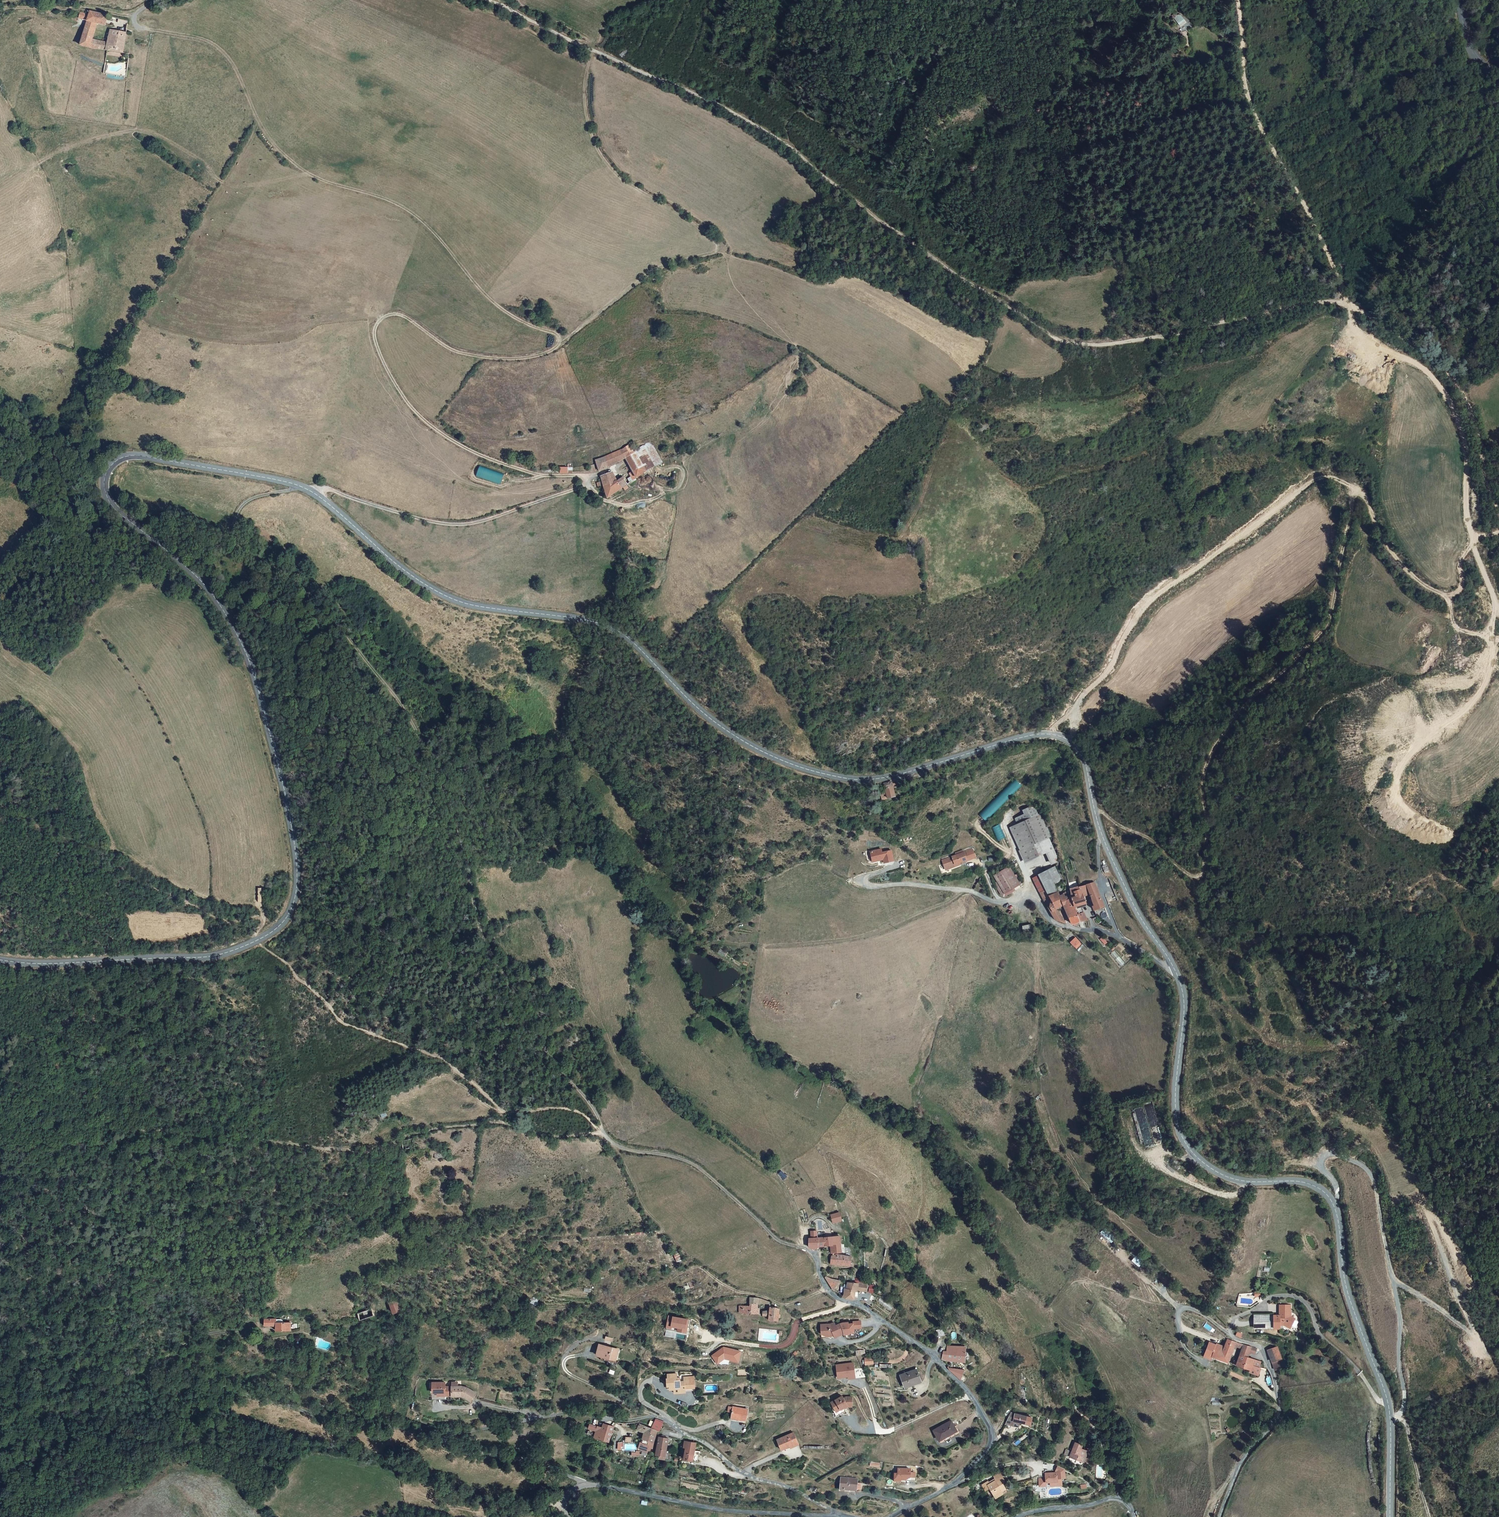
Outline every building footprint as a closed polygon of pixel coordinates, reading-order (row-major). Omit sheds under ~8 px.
[(115,17),(90,11),(89,13),(80,11),(78,16),(87,18),(86,19),(96,22),(107,25),(108,20),(114,21),(115,17)] [(1184,11),(1172,18),(1180,32),(1192,25),(1184,11)] [(86,19),(81,38),(90,40),(96,22),(86,19)] [(122,53),(127,33),(109,29),(106,43),(104,50),(122,53)] [(78,45),(93,48),(94,41),(90,40),(81,38),(78,45)] [(106,43),(94,41),(93,48),(104,50),(106,43)] [(1450,350),(1441,345),(1439,351),(1447,355),(1450,350)] [(651,441),(636,450),(648,470),(663,460),(651,441)] [(619,450),(625,459),(634,470),(629,473),(634,480),(648,470),(636,450),(634,451),(630,444),(619,450)] [(604,457),(609,466),(625,459),(619,450),(604,457)] [(596,461),(599,471),(609,466),(604,457),(596,461)] [(604,486),(615,480),(609,471),(600,475),(602,480),(604,486)] [(630,488),(628,484),(624,478),(616,482),(615,480),(604,486),(608,498),(622,489),(624,492),(630,488)] [(1015,779),(980,814),(986,820),(1022,785),(1015,779)] [(893,782),(886,784),(889,794),(882,796),(884,800),(898,796),(893,782)] [(1032,805),(1021,810),(1023,814),(1013,818),(1016,823),(1007,827),(1019,851),(1018,852),(1020,858),(1022,857),(1024,862),(1032,858),(1031,857),(1036,855),(1032,844),(1047,837),(1050,836),(1045,827),(1044,827),(1038,813),(1036,814),(1032,805)] [(1000,825),(992,829),(998,841),(1007,838),(1000,825)] [(1047,837),(1032,844),(1036,855),(1046,850),(1051,863),(1057,860),(1047,837)] [(882,849),(871,852),(872,858),(878,857),(878,861),(884,859),(885,863),(894,861),(892,850),(882,853),(882,849)] [(965,854),(943,857),(945,867),(958,865),(957,863),(976,860),(974,852),(971,851),(965,852),(965,854)] [(1022,884),(1011,867),(996,877),(1007,894),(1022,884)] [(1071,903),(1069,900),(1064,902),(1061,896),(1061,895),(1057,885),(1063,881),(1057,869),(1037,879),(1051,908),(1056,906),(1062,905),(1067,911),(1066,913),(1067,914),(1067,916),(1068,917),(1077,915),(1075,911),(1074,910),(1071,903)] [(1096,892),(1090,882),(1082,885),(1085,891),(1092,888),(1094,892),(1096,892)] [(1085,891),(1082,885),(1070,889),(1072,895),(1068,897),(1069,900),(1071,903),(1077,901),(1079,907),(1084,905),(1082,899),(1087,897),(1087,896),(1085,891)] [(1096,892),(1094,892),(1087,896),(1087,897),(1093,910),(1102,905),(1096,892)] [(1077,901),(1071,903),(1074,910),(1075,911),(1080,909),(1079,907),(1077,901)] [(1066,923),(1056,906),(1051,908),(1052,910),(1059,921),(1066,923)] [(1080,921),(1085,920),(1080,909),(1075,911),(1077,915),(1080,921)] [(1068,917),(1072,924),(1076,923),(1080,921),(1077,915),(1068,917)] [(1082,944),(1078,937),(1071,942),(1076,948),(1082,944)] [(1148,1125),(1157,1123),(1153,1102),(1144,1104),(1148,1125)] [(1136,1109),(1138,1120),(1145,1119),(1143,1108),(1136,1109)] [(831,1214),(833,1223),(844,1221),(842,1212),(831,1214)] [(1105,1228),(1101,1233),(1112,1243),(1116,1239),(1105,1228)] [(811,1237),(810,1237),(810,1246),(815,1247),(831,1249),(830,1252),(835,1252),(841,1251),(840,1235),(827,1236),(817,1236),(811,1237)] [(835,1254),(835,1252),(830,1252),(830,1262),(851,1266),(852,1257),(835,1254)] [(1140,1267),(1144,1262),(1136,1256),(1132,1260),(1140,1267)] [(835,1289),(838,1281),(825,1276),(835,1289)] [(849,1283),(849,1285),(848,1297),(854,1299),(854,1295),(854,1292),(860,1292),(866,1292),(867,1284),(849,1283)] [(758,1305),(758,1298),(750,1298),(750,1306),(740,1306),(740,1313),(759,1314),(760,1308),(757,1308),(758,1305)] [(399,1299),(390,1302),(393,1314),(402,1312),(399,1299)] [(778,1321),(779,1309),(776,1308),(770,1307),(770,1313),(763,1312),(763,1316),(769,1316),(769,1320),(778,1321)] [(686,1333),(688,1319),(668,1316),(666,1328),(671,1329),(672,1327),(678,1328),(677,1331),(686,1333)] [(264,1326),(276,1326),(276,1331),(292,1331),(292,1322),(277,1322),(277,1318),(264,1318),(264,1326)] [(1279,1329),(1278,1340),(1286,1340),(1286,1338),(1291,1337),(1292,1343),(1299,1342),(1298,1338),(1296,1338),(1294,1320),(1285,1320),(1286,1329),(1279,1329)] [(844,1324),(841,1325),(845,1335),(850,1335),(850,1334),(855,1334),(855,1330),(854,1325),(847,1325),(847,1324),(844,1324)] [(831,1326),(822,1326),(822,1335),(828,1335),(828,1338),(833,1337),(835,1336),(836,1339),(845,1335),(841,1325),(837,1327),(835,1328),(833,1325),(831,1326)] [(1278,1340),(1279,1329),(1262,1329),(1263,1340),(1278,1340)] [(289,1343),(290,1348),(298,1347),(299,1339),(289,1340),(289,1343)] [(618,1350),(601,1345),(598,1356),(607,1358),(608,1355),(616,1357),(618,1350)] [(957,1359),(958,1347),(947,1346),(947,1352),(946,1358),(957,1359)] [(717,1364),(724,1359),(738,1362),(741,1352),(723,1347),(712,1356),(717,1364)] [(958,1347),(957,1359),(965,1360),(966,1347),(958,1347)] [(1233,1361),(1237,1353),(1227,1350),(1225,1355),(1223,1362),(1224,1362),(1229,1364),(1230,1360),(1233,1361)] [(946,1358),(947,1352),(944,1352),(942,1359),(945,1361),(965,1363),(965,1360),(957,1359),(946,1358)] [(1219,1355),(1210,1352),(1206,1366),(1221,1371),(1222,1369),(1224,1362),(1223,1362),(1225,1355),(1220,1354),(1219,1355)] [(1245,1356),(1237,1353),(1233,1361),(1230,1360),(1229,1364),(1224,1362),(1222,1369),(1238,1374),(1245,1356)] [(1252,1379),(1259,1381),(1261,1375),(1267,1377),(1268,1372),(1256,1368),(1258,1361),(1252,1359),(1251,1362),(1249,1366),(1245,1376),(1252,1379)] [(1275,1367),(1281,1376),(1286,1373),(1289,1371),(1283,1361),(1275,1367)] [(855,1364),(839,1366),(839,1372),(837,1372),(839,1380),(849,1386),(852,1380),(851,1378),(857,1377),(855,1364)] [(961,1379),(966,1371),(949,1369),(961,1379)] [(918,1370),(902,1376),(907,1388),(913,1387),(912,1384),(922,1381),(918,1370)] [(1290,1380),(1286,1373),(1281,1376),(1285,1383),(1290,1380)] [(670,1390),(675,1390),(675,1389),(680,1389),(680,1394),(685,1393),(685,1392),(685,1383),(680,1383),(680,1379),(677,1379),(677,1375),(669,1375),(669,1379),(668,1379),(668,1385),(670,1385),(670,1390)] [(1259,1381),(1258,1382),(1266,1385),(1268,1379),(1267,1378),(1267,1377),(1261,1375),(1259,1381)] [(446,1395),(453,1395),(453,1386),(446,1386),(446,1382),(433,1382),(433,1391),(433,1392),(438,1392),(438,1395),(446,1395)] [(694,1383),(685,1383),(685,1392),(694,1392),(694,1383)] [(453,1395),(464,1395),(471,1400),(476,1392),(468,1388),(458,1385),(453,1386),(453,1395)] [(446,1395),(438,1395),(438,1392),(433,1392),(433,1391),(432,1391),(433,1399),(446,1399),(446,1395)] [(854,1399),(848,1399),(846,1401),(844,1398),(835,1405),(837,1408),(836,1408),(834,1410),(840,1419),(851,1412),(849,1410),(851,1409),(855,1408),(854,1399)] [(749,1409),(735,1407),(732,1418),(747,1421),(749,1409)] [(1021,1414),(1017,1413),(1012,1424),(1024,1427),(1025,1423),(1019,1421),(1021,1414)] [(1034,1417),(1021,1414),(1019,1421),(1025,1423),(1032,1424),(1034,1417)] [(663,1422),(657,1420),(652,1429),(657,1432),(659,1432),(663,1422)] [(953,1423),(937,1432),(942,1441),(958,1432),(953,1423)] [(615,1428),(604,1424),(602,1428),(601,1431),(599,1430),(600,1427),(597,1426),(596,1431),(594,1437),(599,1438),(598,1439),(610,1442),(615,1428)] [(639,1424),(637,1431),(644,1433),(643,1440),(648,1441),(652,1429),(639,1424)] [(657,1432),(652,1429),(648,1441),(654,1443),(657,1432)] [(799,1445),(795,1434),(779,1440),(783,1451),(799,1445)] [(659,1439),(657,1456),(660,1457),(667,1458),(669,1440),(659,1439)] [(642,1443),(640,1443),(638,1452),(646,1454),(648,1450),(651,1451),(654,1443),(648,1441),(643,1440),(642,1443)] [(688,1441),(683,1459),(693,1461),(696,1451),(698,1443),(688,1441)] [(1086,1445),(1078,1443),(1075,1452),(1079,1454),(1076,1459),(1089,1463),(1093,1451),(1085,1449),(1086,1445)] [(1047,1478),(1041,1479),(1041,1486),(1048,1486),(1048,1482),(1052,1482),(1059,1482),(1059,1478),(1063,1478),(1067,1478),(1066,1469),(1060,1466),(1058,1471),(1058,1473),(1047,1473),(1047,1478)] [(912,1469),(900,1469),(900,1474),(897,1474),(896,1486),(903,1485),(903,1484),(907,1484),(908,1479),(917,1479),(917,1477),(917,1473),(912,1473),(912,1469)] [(1008,1481),(1005,1476),(998,1479),(997,1477),(984,1484),(991,1497),(996,1495),(997,1497),(1005,1493),(1004,1490),(1007,1488),(1005,1483),(1008,1481)] [(859,1480),(843,1479),(842,1491),(847,1491),(847,1490),(858,1491),(858,1490),(859,1484),(859,1480)]
